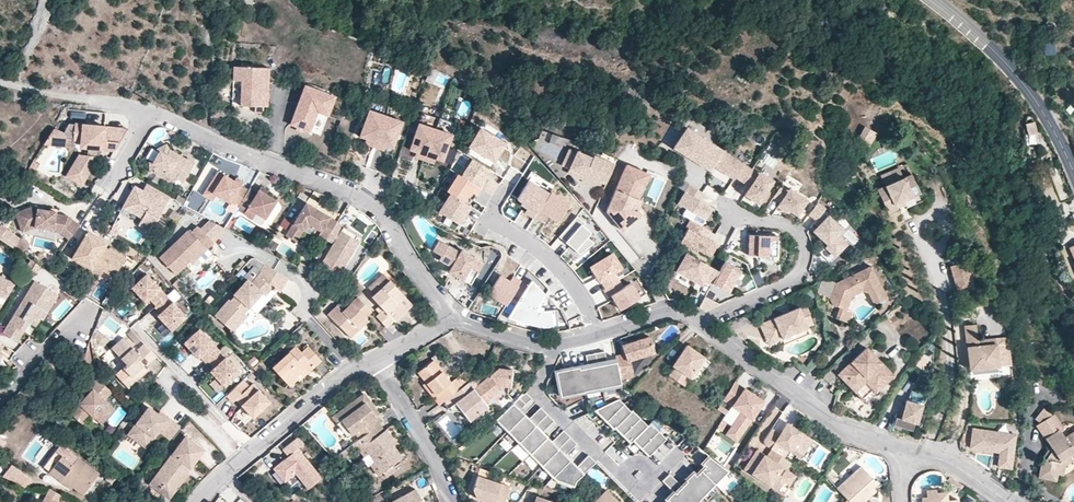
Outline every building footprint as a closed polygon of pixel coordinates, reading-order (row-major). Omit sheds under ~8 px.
[(1044,65),(1039,60),(1031,67),(1036,73),(1044,65)] [(271,69),(236,67),(235,81),(244,82),(242,107),(256,108),(265,108),(269,109),(271,69)] [(244,82),(235,81),(234,107),(242,107),(244,82)] [(336,96),(305,86),(292,126),(312,132),(319,112),(329,116),(336,96)] [(1070,104),(1065,109),(1070,114),(1073,111),(1073,108),(1070,104)] [(389,116),(405,122),(409,111),(393,105),(389,116)] [(405,122),(372,109),(362,135),(369,138),(367,143),(386,150),(388,145),(395,148),(405,122)] [(442,121),(438,130),(454,136),(458,127),(442,121)] [(1035,123),(1025,126),(1030,145),(1040,142),(1035,123)] [(438,130),(421,124),(411,150),(418,153),(416,157),(436,165),(438,160),(444,163),(454,136),(438,130)] [(127,130),(69,125),(64,135),(74,141),(82,142),(81,152),(88,153),(88,157),(79,156),(67,178),(82,187),(99,159),(99,151),(115,152),(127,133),(127,130)] [(496,157),(504,143),(480,128),(468,147),(493,162),(496,157)] [(869,147),(876,133),(866,128),(859,142),(869,147)] [(674,149),(709,171),(712,166),(722,151),(687,129),(674,149)] [(67,147),(67,141),(74,141),(64,135),(55,130),(46,144),(67,147)] [(182,180),(194,161),(186,156),(185,158),(168,147),(166,142),(157,146),(158,149),(152,159),(149,159),(148,169),(154,169),(171,180),(174,176),(182,180)] [(742,182),(751,169),(722,151),(712,166),(733,179),(734,177),(742,182)] [(571,171),(578,155),(570,152),(564,168),(571,171)] [(605,186),(613,165),(599,159),(595,158),(594,160),(578,154),(578,155),(571,171),(569,175),(585,182),(587,178),(594,182),(605,186)] [(613,165),(615,160),(601,154),(599,159),(613,165)] [(472,159),(461,176),(480,188),(484,182),(481,181),(483,178),(488,169),(472,159)] [(911,174),(907,163),(880,175),(885,185),(884,185),(877,189),(888,214),(897,210),(896,209),(894,205),(903,201),(913,196),(913,197),(921,193),(916,184),(911,174)] [(650,177),(627,167),(607,215),(623,233),(642,218),(639,214),(636,210),(639,202),(650,177)] [(773,181),(752,167),(751,169),(742,182),(749,187),(745,193),(750,196),(748,198),(758,204),(773,181)] [(237,180),(221,170),(216,178),(221,182),(215,191),(219,194),(232,202),(233,201),(234,199),(239,202),(242,204),(246,198),(251,190),(244,185),(237,180)] [(450,194),(463,202),(468,195),(470,192),(476,196),(480,189),(480,188),(461,176),(457,174),(446,191),(450,194)] [(858,192),(845,176),(840,179),(853,196),(858,192)] [(221,182),(216,178),(206,193),(215,199),(219,194),(215,191),(221,182)] [(148,232),(169,197),(145,183),(141,191),(140,190),(127,210),(140,218),(136,225),(148,232)] [(551,197),(529,184),(516,205),(526,212),(538,219),(551,197)] [(796,216),(807,200),(781,184),(773,197),(780,202),(777,206),(786,212),(788,210),(796,216)] [(138,189),(133,186),(129,193),(134,196),(138,189)] [(703,193),(689,186),(678,204),(705,219),(712,207),(699,199),(703,193)] [(707,187),(704,193),(714,198),(718,192),(707,187)] [(260,193),(253,188),(251,190),(246,198),(242,204),(241,206),(248,211),(247,213),(255,218),(258,213),(267,219),(279,201),(268,194),(262,190),(260,193)] [(127,210),(140,190),(138,189),(134,196),(129,193),(121,206),(127,210)] [(463,202),(450,194),(438,212),(458,224),(465,214),(470,206),(463,202)] [(538,219),(537,220),(545,224),(549,218),(554,221),(560,225),(572,207),(553,195),(551,197),(538,219)] [(326,239),(336,223),(329,219),(330,217),(306,203),(293,223),(286,235),(296,242),(303,230),(303,229),(305,226),(310,225),(321,232),(319,235),(326,239)] [(50,210),(36,209),(34,205),(14,214),(19,227),(26,225),(28,230),(33,228),(51,230),(51,231),(60,232),(68,238),(79,225),(67,215),(54,214),(49,214),(50,210)] [(826,211),(820,206),(811,217),(818,223),(815,226),(819,230),(815,234),(830,247),(828,249),(838,258),(849,245),(839,237),(844,231),(824,214),(826,211)] [(267,219),(258,213),(255,218),(264,224),(267,219)] [(577,218),(559,239),(569,247),(580,256),(594,245),(587,239),(591,234),(583,228),(585,225),(577,218)] [(227,229),(210,220),(200,229),(197,226),(191,232),(189,229),(159,257),(175,274),(190,260),(194,257),(204,247),(206,249),(227,229)] [(709,232),(689,220),(686,225),(690,228),(684,239),(712,255),(718,245),(706,238),(709,232)] [(359,241),(341,231),(343,227),(336,223),(326,239),(334,244),(321,264),(340,275),(359,241)] [(0,225),(0,238),(19,252),(22,247),(16,242),(19,238),(0,225)] [(105,245),(87,232),(69,256),(89,270),(103,248),(105,245)] [(774,236),(749,235),(748,254),(774,255),(774,236)] [(484,261),(459,249),(459,250),(438,239),(431,250),(441,255),(438,260),(449,266),(447,271),(471,284),(484,261)] [(206,249),(204,247),(194,257),(196,259),(199,263),(210,253),(206,249)] [(123,260),(107,249),(106,250),(103,248),(89,270),(96,275),(99,270),(110,278),(123,260)] [(720,270),(686,252),(676,270),(701,284),(703,280),(712,285),(720,270)] [(600,280),(604,288),(616,281),(611,273),(619,268),(611,254),(589,267),(595,276),(598,281),(600,280)] [(726,291),(739,269),(724,261),(720,270),(712,285),(726,291)] [(287,277),(264,262),(258,274),(252,282),(248,278),(234,293),(236,295),(232,300),(230,299),(216,315),(234,331),(248,315),(245,312),(242,310),(247,304),(249,307),(263,292),(266,295),(273,287),(281,290),(287,277)] [(967,263),(950,266),(955,291),(965,289),(972,288),(967,263)] [(862,303),(870,306),(887,297),(871,265),(835,282),(835,284),(829,300),(832,305),(839,307),(835,318),(848,323),(852,311),(855,307),(862,303)] [(258,274),(254,271),(248,278),(252,282),(258,274)] [(167,295),(147,273),(131,287),(145,303),(150,299),(156,306),(167,295)] [(389,280),(383,273),(367,287),(373,294),(389,280)] [(506,306),(522,280),(513,275),(510,281),(505,278),(499,274),(487,295),(506,306)] [(0,275),(0,305),(6,295),(7,295),(14,284),(0,275)] [(822,279),(817,295),(829,300),(835,284),(822,279)] [(48,312),(40,307),(51,290),(34,280),(9,322),(24,331),(29,322),(35,326),(40,318),(43,320),(48,312)] [(413,305),(389,280),(373,294),(371,296),(382,309),(375,316),(386,327),(394,320),(395,321),(413,305)] [(602,289),(607,297),(610,296),(612,299),(618,310),(638,298),(629,284),(621,288),(617,280),(616,281),(604,288),(602,289)] [(546,294),(531,281),(508,318),(519,322),(534,326),(546,327),(558,327),(557,310),(539,311),(537,310),(537,308),(538,305),(546,294)] [(56,294),(51,290),(40,307),(48,312),(53,303),(51,302),(56,294)] [(187,317),(167,295),(156,306),(154,307),(160,313),(157,315),(171,331),(187,317)] [(698,307),(704,310),(719,304),(704,296),(698,307)] [(372,312),(358,297),(351,303),(351,302),(345,307),(340,301),(327,314),(350,338),(359,330),(356,327),(366,318),(365,317),(372,312)] [(373,304),(368,299),(365,302),(370,307),(373,304)] [(811,334),(798,307),(773,320),(780,334),(773,338),(775,343),(783,339),(787,346),(811,334)] [(147,329),(159,319),(152,311),(139,321),(147,329)] [(369,321),(366,318),(356,327),(359,330),(369,321)] [(780,334),(773,320),(760,326),(770,346),(775,343),(773,338),(780,334)] [(24,331),(9,322),(2,332),(18,341),(24,331)] [(995,337),(977,339),(975,324),(964,326),(967,345),(970,370),(998,367),(995,337)] [(199,328),(184,343),(198,358),(200,356),(206,362),(208,361),(219,350),(199,328)] [(135,350),(123,337),(111,348),(126,364),(115,374),(124,384),(131,377),(136,382),(148,370),(139,361),(143,357),(149,364),(157,357),(144,343),(135,350)] [(618,366),(622,383),(635,380),(632,364),(656,358),(652,343),(624,349),(626,358),(617,360),(617,362),(618,366)] [(322,360),(307,345),(301,352),(295,345),(271,367),(290,387),(298,380),(295,377),(311,363),(315,367),(322,360)] [(866,378),(877,388),(894,373),(866,346),(838,372),(855,388),(866,378)] [(678,370),(672,378),(687,388),(688,387),(693,381),(707,361),(690,348),(676,368),(678,370)] [(239,372),(219,350),(208,361),(214,367),(210,371),(216,377),(224,386),(239,372)] [(622,383),(618,366),(609,368),(608,364),(606,355),(596,357),(604,392),(623,388),(622,383)] [(604,392),(596,357),(587,359),(589,368),(590,372),(581,373),(583,383),(586,395),(604,392)] [(450,381),(433,360),(417,372),(425,382),(435,395),(432,397),(438,405),(443,401),(450,395),(461,387),(454,378),(450,381)] [(315,367),(311,363),(295,377),(298,380),(299,381),(315,367)] [(263,372),(256,365),(251,369),(259,376),(263,372)] [(514,372),(499,368),(492,373),(506,381),(512,384),(514,372)] [(472,378),(465,369),(454,378),(461,387),(472,378)] [(581,373),(581,371),(576,372),(575,371),(561,374),(561,375),(558,376),(560,388),(583,383),(581,373)] [(477,385),(472,378),(461,387),(450,395),(456,403),(449,408),(447,409),(462,411),(469,421),(492,403),(501,414),(513,403),(507,395),(509,389),(510,389),(512,384),(506,381),(492,373),(477,385)] [(112,392),(96,377),(89,386),(92,389),(69,412),(80,423),(88,414),(94,407),(106,418),(115,409),(105,399),(112,392)] [(136,382),(131,377),(124,384),(129,389),(136,382)] [(218,391),(224,386),(216,377),(210,383),(218,391)] [(877,388),(866,378),(855,388),(866,398),(877,388)] [(244,379),(227,395),(233,402),(237,399),(253,417),(270,401),(253,383),(250,386),(244,379)] [(744,388),(734,381),(722,400),(740,412),(730,427),(740,435),(763,401),(748,390),(745,395),(741,393),(744,388)] [(435,395),(425,382),(422,385),(432,397),(435,395)] [(581,397),(586,396),(586,395),(583,383),(560,388),(563,401),(567,400),(567,402),(581,399),(581,397)] [(531,398),(525,392),(515,402),(521,408),(531,398)] [(379,413),(364,393),(362,394),(335,413),(351,434),(352,435),(355,433),(359,438),(380,423),(382,421),(377,414),(379,413)] [(456,403),(450,395),(443,401),(449,408),(456,403)] [(918,426),(926,399),(912,395),(910,402),(908,402),(907,408),(902,422),(916,426),(918,426)] [(618,398),(594,410),(606,421),(623,403),(618,398)] [(521,408),(515,402),(513,403),(501,414),(495,419),(507,431),(524,415),(520,410),(521,408)] [(614,427),(630,411),(623,403),(606,421),(613,428),(614,427)] [(158,413),(148,405),(126,434),(138,443),(146,433),(153,439),(158,431),(169,440),(180,425),(160,410),(158,413)] [(106,418),(94,407),(88,414),(100,425),(106,418)] [(537,424),(547,414),(540,407),(530,417),(537,424)] [(240,429),(251,419),(241,409),(231,419),(240,429)] [(622,435),(639,417),(632,409),(630,411),(614,427),(622,435)] [(351,434),(335,413),(332,416),(331,417),(332,417),(347,437),(351,434)] [(1067,434),(1067,433),(1054,413),(1036,425),(1044,438),(1050,446),(1042,457),(1042,458),(1037,477),(1056,481),(1058,474),(1063,476),(1065,466),(1073,461),(1072,460),(1069,455),(1073,452),(1073,453),(1073,430),(1067,434)] [(547,414),(537,424),(544,430),(554,420),(547,414)] [(518,443),(537,424),(530,417),(528,419),(524,415),(507,431),(518,443)] [(633,440),(647,425),(639,417),(622,435),(630,442),(633,440)] [(913,433),(916,426),(902,422),(900,421),(898,420),(895,428),(913,433)] [(640,447),(658,430),(650,422),(647,425),(633,440),(640,447)] [(397,442),(386,428),(385,430),(380,423),(359,438),(353,443),(357,448),(361,445),(382,473),(382,472),(386,478),(396,470),(395,469),(392,465),(399,460),(389,448),(393,445),(397,442)] [(809,438),(787,423),(782,430),(784,432),(782,436),(779,434),(771,429),(764,439),(764,441),(763,443),(763,444),(764,445),(765,446),(768,447),(770,449),(775,442),(786,449),(788,445),(799,452),(809,438)] [(544,430),(537,424),(518,443),(530,454),(547,437),(542,432),(544,430)] [(740,435),(730,427),(725,434),(736,441),(740,435)] [(1013,433),(970,427),(968,447),(997,451),(995,465),(1008,467),(1013,433)] [(560,447),(570,437),(563,430),(553,440),(560,447)] [(648,455),(666,438),(658,430),(640,447),(648,455)] [(153,439),(146,433),(138,443),(145,448),(153,439)] [(185,464),(190,468),(204,449),(185,435),(148,484),(158,491),(161,486),(166,490),(171,483),(178,487),(187,475),(185,474),(180,471),(185,464)] [(302,442),(297,436),(282,449),(288,456),(273,469),(284,482),(295,473),(308,489),(321,477),(296,447),(302,442)] [(547,437),(530,454),(541,465),(560,447),(553,440),(551,442),(547,437)] [(567,454),(577,443),(570,437),(560,447),(567,454)] [(357,448),(353,443),(350,446),(333,458),(337,463),(357,448)] [(518,444),(511,450),(522,463),(530,456),(518,444)] [(382,473),(361,445),(357,448),(377,476),(382,473)] [(402,457),(393,445),(389,448),(399,460),(402,457)] [(799,452),(788,445),(786,449),(796,456),(799,452)] [(567,454),(560,447),(541,465),(553,477),(569,460),(565,455),(567,454)] [(766,456),(761,454),(760,456),(758,454),(757,450),(756,450),(744,469),(776,491),(782,482),(784,479),(780,476),(777,474),(781,468),(784,469),(785,470),(790,462),(771,449),(766,456)] [(42,467),(49,472),(61,456),(55,450),(42,467)] [(595,462),(588,455),(576,467),(569,460),(553,477),(556,480),(574,487),(576,482),(595,462)] [(704,466),(712,458),(709,455),(702,463),(704,466)] [(72,464),(61,456),(49,472),(60,481),(62,478),(73,487),(83,495),(99,473),(77,457),(72,464)] [(727,470),(712,458),(704,466),(701,470),(714,483),(727,470)] [(402,464),(399,460),(392,465),(395,469),(402,464)] [(31,478),(11,464),(2,477),(23,491),(31,478)] [(190,468),(185,464),(180,471),(185,474),(190,468)] [(861,466),(837,488),(846,499),(849,501),(863,501),(872,493),(869,490),(873,487),(877,483),(861,466)] [(785,470),(784,469),(780,476),(784,479),(782,482),(788,485),(794,476),(785,470)] [(275,485),(280,481),(272,470),(267,474),(275,485)] [(702,495),(714,483),(701,470),(695,475),(688,482),(702,495)] [(686,480),(688,482),(695,475),(692,472),(686,479),(686,480)] [(686,480),(681,485),(669,473),(662,480),(674,491),(676,494),(685,501),(695,501),(702,495),(688,482),(686,480)] [(477,475),(472,489),(476,499),(484,501),(495,501),(499,501),(504,501),(510,485),(477,475)] [(964,487),(949,476),(947,480),(962,490),(964,487)] [(178,487),(171,483),(166,490),(161,486),(158,491),(162,494),(169,499),(172,495),(178,487)] [(61,495),(49,488),(41,501),(57,501),(61,495)] [(415,488),(389,501),(423,501),(415,488)] [(946,491),(936,492),(935,488),(926,490),(926,496),(921,497),(922,501),(958,501),(958,499),(948,500),(947,493),(946,491)] [(606,490),(594,501),(619,501),(606,490)] [(669,501),(676,494),(674,491),(667,498),(669,501)] [(663,501),(685,501),(676,494),(669,501),(667,498),(663,501)]
